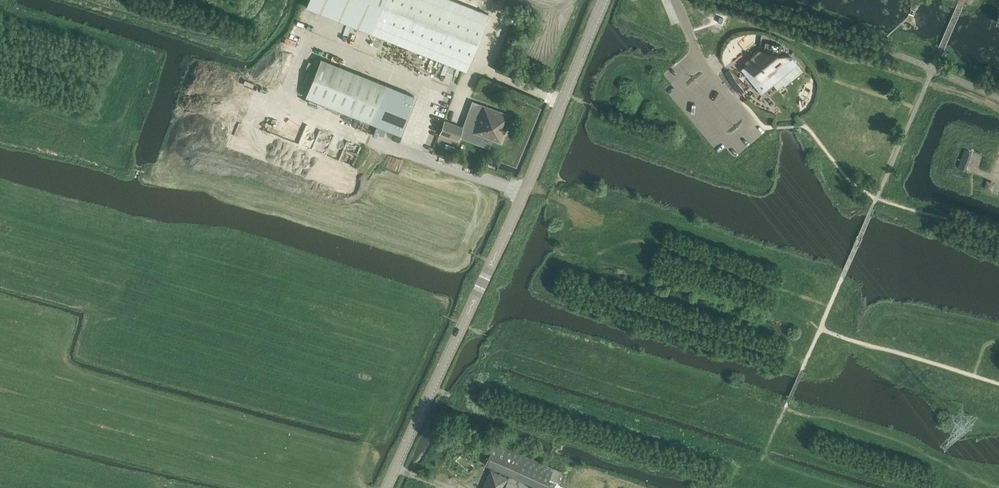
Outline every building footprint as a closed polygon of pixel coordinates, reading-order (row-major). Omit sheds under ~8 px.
[(372,33),(466,70),(488,13),(454,0),(308,0),(305,7),(372,33)] [(748,64),(742,69),(761,93),(797,64),(792,57),(780,55),(782,45),(766,43),(764,52),(758,51),(746,61),(748,64)] [(322,59),(306,97),(310,99),(322,104),(366,121),(399,134),(415,95),(322,59)] [(737,83),(733,77),(729,70),(727,71),(725,72),(729,79),(733,86),(739,92),(742,89),(737,83)] [(483,105),(474,132),(501,142),(511,115),(483,105)] [(458,141),(463,127),(444,121),(439,134),(458,141)] [(486,464),(510,475),(532,485),(538,487),(545,487),(550,476),(559,480),(563,472),(495,442),(486,464)] [(507,478),(491,471),(484,487),(503,487),(507,478)] [(532,485),(510,475),(505,487),(531,487),(532,485)]
